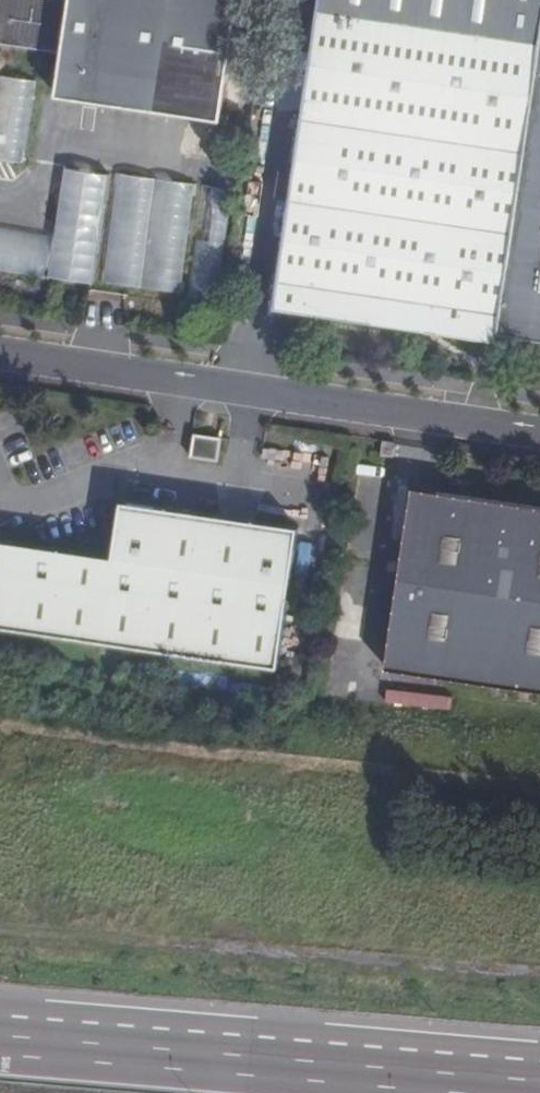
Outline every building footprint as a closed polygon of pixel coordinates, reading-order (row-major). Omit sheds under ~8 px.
[(240,0),(0,0),(0,48),(62,56),(57,97),(222,121),(240,0)] [(495,339),(497,330),(539,43),(539,0),(321,0),(276,307),(495,339)] [(497,330),(539,337),(539,43),(497,330)] [(0,79),(0,164),(23,167),(35,85),(0,79)] [(200,182),(68,167),(60,233),(0,226),(0,271),(220,296),(232,189),(199,185),(200,182)] [(221,438),(193,434),(190,456),(218,460),(221,438)] [(539,692),(539,508),(410,489),(383,669),(539,692)] [(274,673),(296,529),(117,500),(108,558),(0,541),(0,630),(274,673)] [(387,689),(385,702),(450,710),(451,696),(387,689)]
